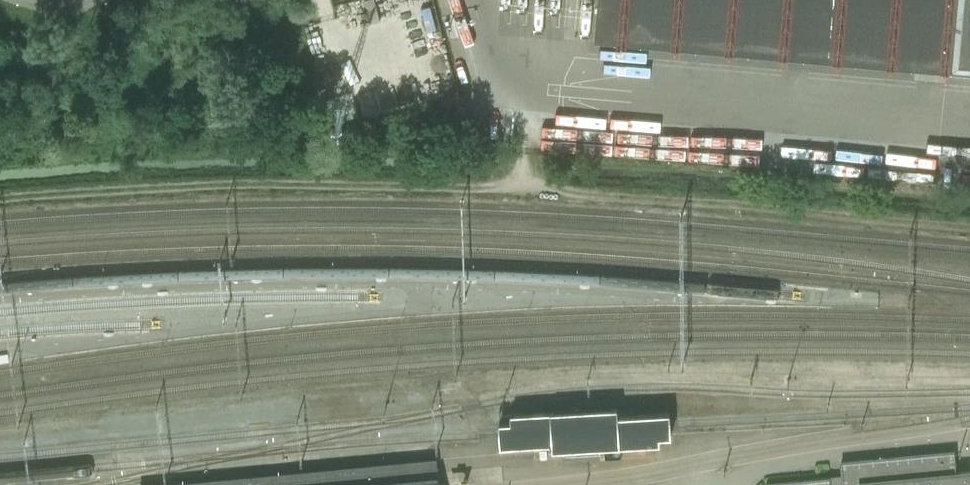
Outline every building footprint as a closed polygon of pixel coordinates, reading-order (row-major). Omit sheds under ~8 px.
[(594,44),(969,76),(969,0),(598,0),(594,44)] [(500,448),(553,444),(554,451),(658,444),(657,437),(670,437),(669,426),(668,414),(617,417),(617,409),(509,415),(510,423),(498,424),(499,436),(500,448)] [(955,473),(953,452),(841,463),(843,484),(969,484),(969,471),(955,473)] [(436,469),(435,460),(180,484),(438,484),(436,469)]
